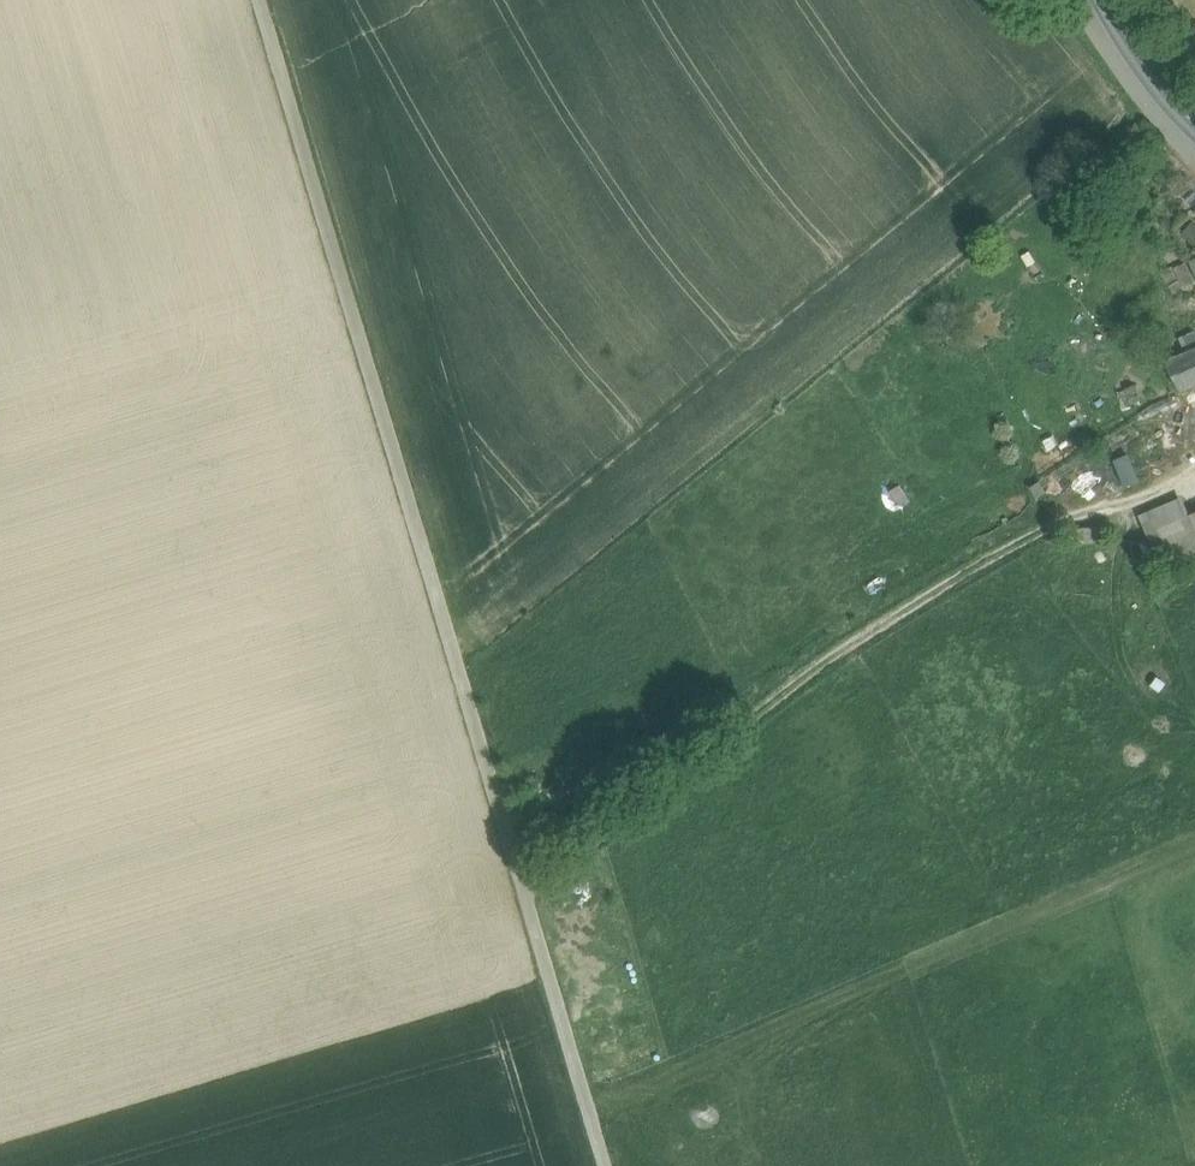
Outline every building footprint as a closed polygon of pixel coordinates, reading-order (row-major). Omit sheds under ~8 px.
[(1165,361),(1180,392),(1194,385),(1194,348),(1165,361)] [(1127,486),(1145,480),(1134,452),(1116,458),(1127,486)] [(1146,534),(1191,514),(1190,512),(1183,496),(1139,515),(1146,534)] [(1191,514),(1146,534),(1158,560),(1194,544),(1194,523),(1191,514)]
